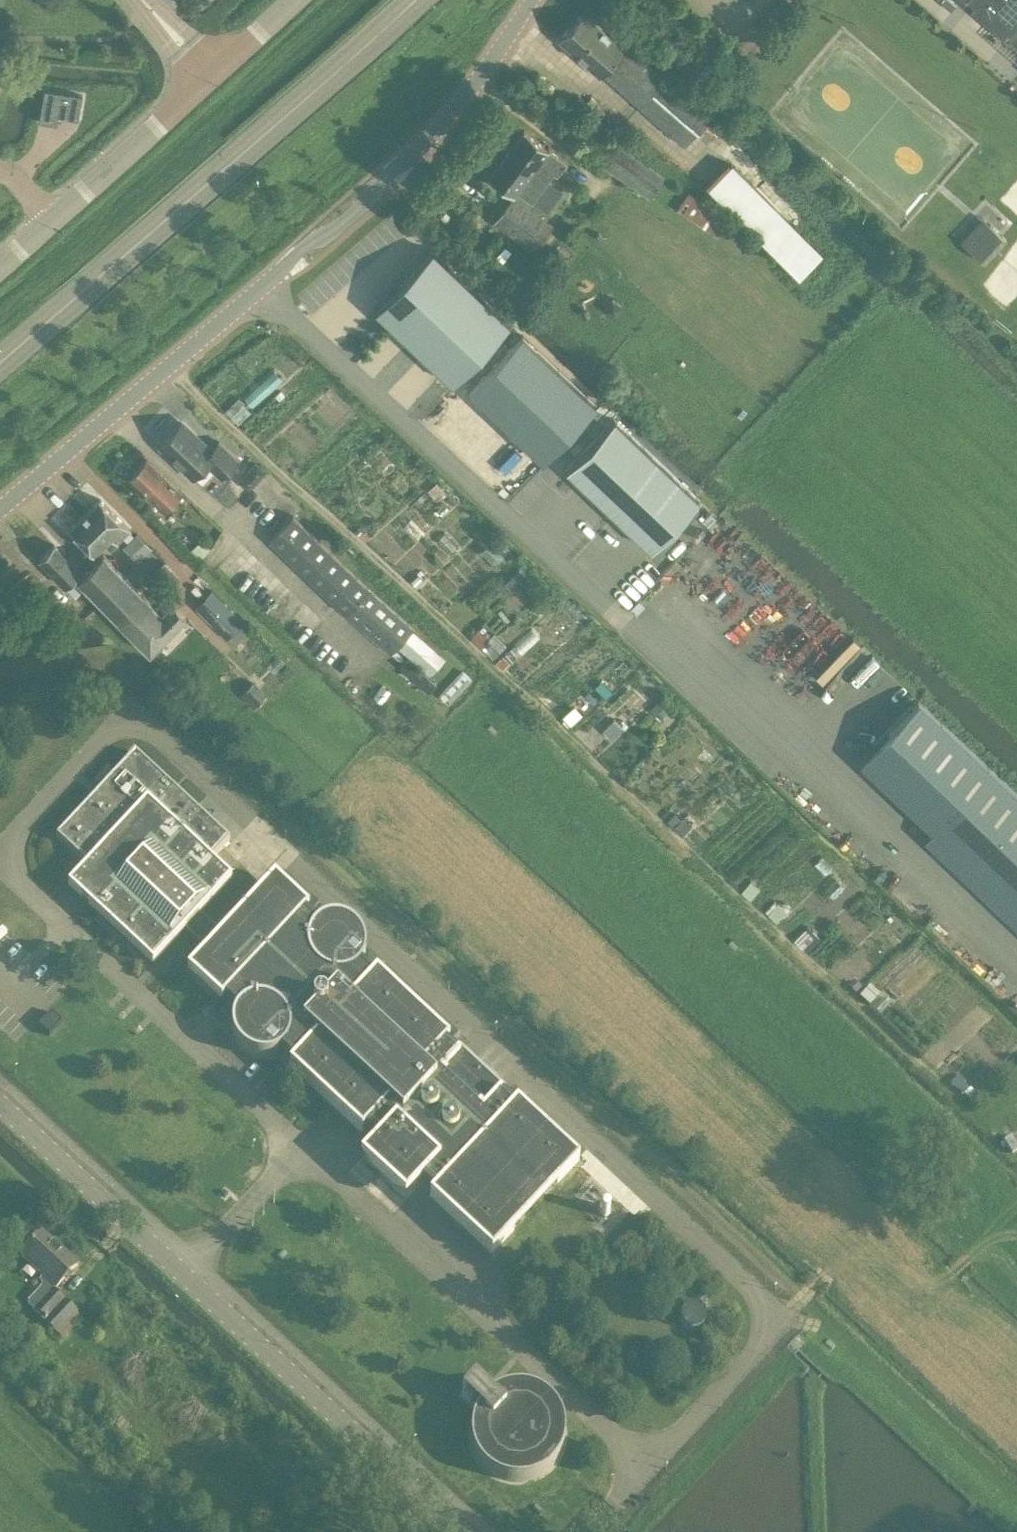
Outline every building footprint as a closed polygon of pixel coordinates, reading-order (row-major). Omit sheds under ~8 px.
[(973,4),(970,8),(1006,39),(1009,36),(1016,43),(1016,0),(968,0),(973,4)] [(665,76),(626,42),(623,46),(583,10),(558,38),(598,74),(600,71),(639,105),(665,76)] [(83,90),(45,87),(43,120),(61,121),(62,113),(81,114),(83,90)] [(627,121),(614,141),(622,146),(635,127),(627,121)] [(505,152),(545,182),(553,171),(556,174),(566,161),(523,129),(505,152)] [(648,195),(661,174),(608,138),(594,158),(648,195)] [(531,201),(545,182),(505,152),(488,176),(513,194),(516,190),(531,201)] [(728,218),(688,191),(676,208),(716,236),(728,218)] [(513,196),(493,221),(532,250),(551,224),(513,196)] [(1007,239),(981,216),(960,240),(985,263),(1007,239)] [(512,321),(434,248),(377,309),(454,382),(512,321)] [(596,404),(522,333),(468,390),(542,460),(596,404)] [(279,399),(285,394),(280,389),(275,394),(279,399)] [(239,397),(225,410),(238,422),(247,414),(240,407),(244,403),(239,397)] [(699,498),(614,417),(565,468),(650,549),(699,498)] [(181,421),(160,443),(194,475),(206,462),(220,476),(238,458),(219,440),(210,449),(181,421)] [(164,510),(182,491),(146,457),(128,476),(164,510)] [(266,470),(256,461),(246,471),(256,480),(266,470)] [(100,497),(69,528),(94,553),(106,541),(111,546),(116,541),(117,542),(130,529),(100,497)] [(293,514),(270,539),(345,611),(390,651),(396,644),(429,673),(443,657),(411,628),(412,626),(368,586),(293,514)] [(355,530),(358,533),(365,539),(368,535),(358,526),(355,530)] [(138,559),(150,547),(136,533),(124,546),(138,559)] [(201,541),(192,550),(200,557),(209,548),(201,541)] [(78,579),(83,573),(80,571),(54,543),(39,558),(75,595),(84,586),(78,579)] [(78,579),(84,586),(149,652),(185,616),(171,601),(161,611),(104,553),(83,573),(78,579)] [(170,585),(178,576),(164,562),(155,570),(170,585)] [(521,566),(505,582),(512,590),(524,579),(529,584),(534,580),(521,566)] [(418,574),(411,580),(416,586),(423,580),(418,574)] [(244,621),(212,589),(195,606),(227,637),(244,621)] [(478,629),(471,636),(480,645),(487,638),(478,629)] [(502,655),(496,661),(503,668),(509,662),(502,655)] [(436,682),(407,656),(400,665),(429,691),(436,682)] [(175,677),(180,672),(173,664),(168,669),(175,677)] [(253,682),(242,693),(254,705),(265,694),(260,690),(253,682)] [(860,760),(1016,908),(1016,793),(918,699),(860,760)] [(659,701),(651,708),(660,717),(668,710),(659,701)] [(574,705),(563,715),(570,723),(581,713),(574,705)] [(614,719),(603,729),(611,737),(622,727),(614,719)] [(153,965),(199,915),(231,880),(210,861),(229,841),(135,753),(57,837),(88,866),(69,886),(153,965)] [(675,813),(668,819),(673,825),(680,818),(675,813)] [(680,818),(673,825),(681,834),(690,825),(682,817),(680,818)] [(751,880),(742,890),(750,897),(759,887),(751,880)] [(336,920),(317,925),(275,886),(245,917),(242,914),(220,938),(223,941),(194,972),(236,1012),(236,1042),(262,1058),(280,1053),(292,1064),(289,1067),(362,1135),(365,1131),(377,1142),(357,1163),(402,1205),(421,1184),(492,1249),(554,1182),(557,1186),(579,1162),(517,1104),(513,1108),(502,1097),(505,1094),(460,1052),(457,1056),(445,1045),(449,1041),(376,974),(373,977),(361,966),(361,936),(336,920)] [(778,903),(768,912),(776,920),(785,911),(778,903)] [(805,928),(794,939),(802,946),(812,936),(805,928)] [(854,982),(848,987),(856,994),(861,988),(854,982)] [(867,991),(861,998),(870,1007),(876,1000),(867,991)] [(958,1078),(952,1084),(959,1091),(964,1086),(965,1084),(958,1078)] [(970,1090),(965,1095),(970,1101),(975,1096),(970,1090)] [(32,1245),(21,1256),(44,1277),(40,1281),(43,1283),(43,1287),(29,1302),(29,1307),(34,1311),(53,1291),(54,1292),(56,1289),(77,1266),(55,1245),(42,1233),(32,1245)] [(53,1291),(34,1311),(46,1322),(57,1333),(76,1313),(65,1302),(54,1292),(53,1291)] [(455,1403),(466,1403),(465,1475),(550,1475),(551,1389),(455,1389),(455,1403)]
